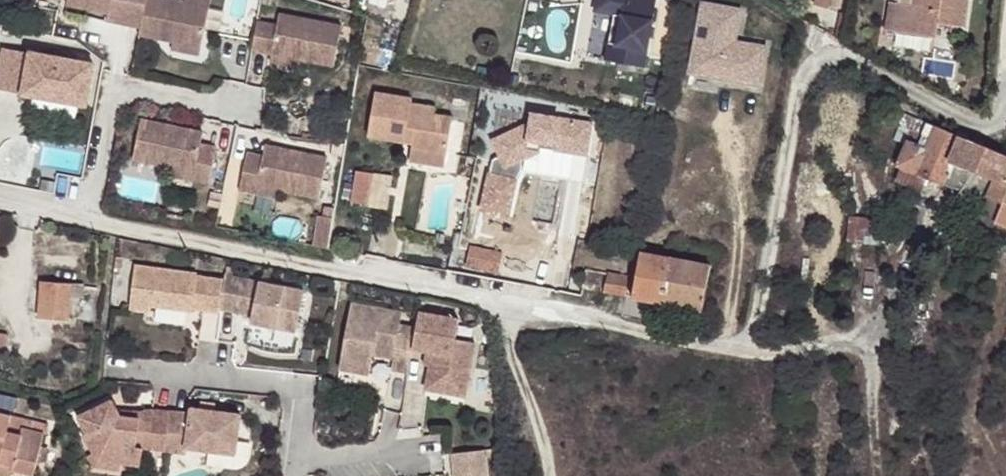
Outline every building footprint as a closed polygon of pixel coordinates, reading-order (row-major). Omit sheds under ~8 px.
[(69,5),(110,14),(111,14),(114,0),(70,0),(69,5)] [(111,14),(110,14),(108,21),(142,28),(148,0),(114,0),(111,14)] [(177,0),(148,0),(142,28),(141,35),(175,42),(203,47),(212,0),(187,0),(187,2),(177,0)] [(595,11),(613,15),(621,16),(617,44),(609,42),(606,61),(645,68),(657,0),(597,0),(595,11)] [(944,48),(946,34),(965,37),(967,15),(975,17),(977,0),(923,0),(921,16),(906,14),(902,43),(944,48)] [(746,13),(706,5),(694,68),(724,73),(723,81),(762,89),(769,51),(741,45),(746,13)] [(837,12),(831,44),(840,49),(846,14),(837,12)] [(277,25),(258,20),(252,50),(272,54),(299,59),(334,66),(341,25),(279,13),(277,25)] [(897,13),(893,42),(902,43),(906,14),(897,13)] [(621,16),(613,15),(609,42),(617,44),(621,16)] [(967,15),(965,37),(973,37),(975,17),(967,15)] [(203,47),(175,42),(173,49),(201,55),(203,47)] [(0,84),(0,90),(54,100),(55,95),(62,96),(61,101),(89,106),(96,65),(6,49),(0,84)] [(272,54),(270,61),(298,66),(299,59),(272,54)] [(724,73),(694,68),(692,75),(723,81),(724,73)] [(368,134),(412,141),(447,148),(452,117),(433,114),(434,107),(412,103),(413,98),(376,91),(368,134)] [(526,127),(494,142),(501,159),(494,162),(484,217),(512,222),(522,160),(526,158),(527,150),(541,152),(542,144),(556,146),(556,151),(574,154),(575,149),(587,151),(592,125),(533,115),(530,128),(526,127)] [(907,144),(915,122),(901,116),(893,138),(907,144)] [(177,168),(197,172),(202,143),(205,131),(143,119),(135,159),(177,168)] [(916,122),(915,122),(907,144),(896,169),(901,169),(927,180),(940,187),(948,167),(995,187),(986,206),(974,236),(992,235),(996,227),(1005,231),(1005,159),(916,122)] [(37,164),(83,172),(87,146),(41,139),(37,164)] [(412,141),(411,147),(446,154),(447,148),(412,141)] [(197,172),(195,179),(211,182),(218,146),(202,143),(197,172)] [(263,155),(247,152),(240,188),(256,192),(257,184),(277,188),(319,196),(327,155),(265,143),(263,155)] [(444,165),(446,154),(411,147),(409,159),(444,165)] [(940,187),(986,206),(995,187),(948,167),(940,187)] [(897,180),(923,190),(926,181),(901,170),(897,180)] [(375,174),(359,171),(353,203),(369,206),(375,174)] [(256,192),(275,195),(277,188),(257,184),(256,192)] [(329,249),(335,219),(322,216),(315,246),(329,249)] [(881,246),(883,222),(850,217),(848,243),(881,246)] [(470,245),(466,264),(519,275),(523,257),(470,245)] [(711,266),(641,254),(636,278),(632,299),(704,312),(711,266)] [(151,304),(191,309),(192,300),(201,301),(200,310),(219,312),(220,308),(224,277),(196,273),(196,271),(135,263),(129,306),(150,308),(151,304)] [(226,265),(224,274),(231,275),(232,266),(226,265)] [(588,269),(582,298),(604,302),(606,295),(625,299),(629,277),(588,269)] [(231,275),(224,274),(224,277),(220,308),(253,314),(251,321),(297,330),(305,288),(231,275)] [(38,318),(68,321),(71,298),(80,299),(82,287),(42,283),(38,318)] [(393,364),(409,366),(413,344),(416,323),(401,321),(404,308),(352,299),(341,365),(371,370),(374,350),(375,345),(396,348),(395,353),(393,364)] [(192,300),(191,309),(200,310),(201,301),(192,300)] [(459,313),(419,307),(416,323),(413,344),(428,346),(433,347),(430,361),(428,374),(468,381),(475,336),(456,332),(459,313)] [(5,365),(11,333),(0,331),(0,364),(5,365)] [(374,350),(395,353),(396,348),(375,345),(374,350)] [(428,374),(426,384),(466,391),(468,381),(428,374)] [(143,450),(164,452),(164,451),(169,413),(144,409),(140,409),(140,412),(139,419),(120,415),(118,408),(113,398),(78,412),(85,430),(82,430),(92,456),(96,460),(120,464),(140,467),(143,450)] [(139,419),(140,412),(118,408),(120,415),(139,419)] [(15,469),(34,472),(44,431),(31,428),(33,419),(0,412),(0,450),(1,451),(0,456),(0,462),(13,465),(12,468),(15,469)] [(189,414),(169,412),(169,413),(164,451),(178,453),(184,454),(185,449),(234,455),(238,420),(212,417),(198,415),(189,414)] [(33,419),(31,428),(44,431),(46,432),(48,423),(33,419)] [(484,447),(452,450),(456,475),(487,475),(484,447)] [(120,473),(120,464),(96,460),(92,456),(88,457),(94,469),(120,473)] [(15,469),(12,468),(13,465),(0,462),(0,475),(13,475),(15,469)]
